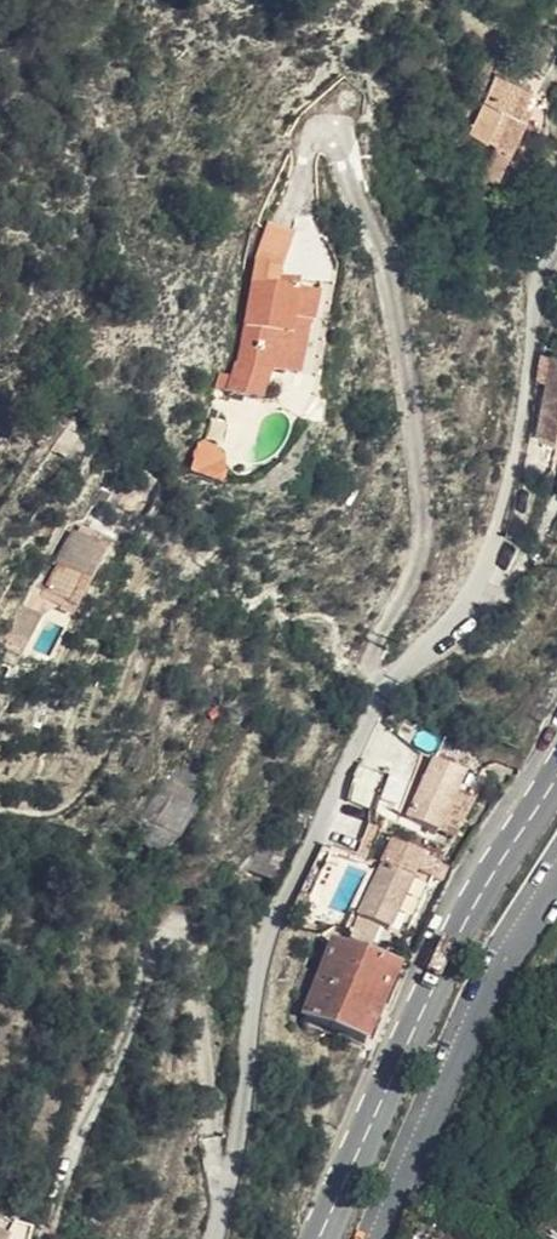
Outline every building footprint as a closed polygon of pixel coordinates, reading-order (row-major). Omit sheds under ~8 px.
[(480,143),(506,152),(523,159),(536,126),(530,121),(537,103),(509,95),(503,111),(492,110),(480,143)] [(523,159),(506,152),(498,181),(513,187),(523,159)] [(331,291),(311,287),(290,283),(291,274),(295,258),(305,224),(283,214),(266,254),(272,255),(243,374),(229,372),(226,385),(271,396),(288,369),(308,373),(319,320),(325,321),(331,291)] [(290,283),(311,287),(314,278),(291,274),(290,283)] [(552,361),(542,442),(556,444),(556,361),(552,361)] [(238,491),(240,454),(213,446),(206,479),(238,491)] [(114,508),(127,493),(116,481),(101,496),(114,508)] [(55,616),(87,542),(62,532),(57,540),(48,535),(34,567),(37,570),(26,596),(42,603),(40,611),(55,616)] [(23,624),(5,616),(0,626),(0,643),(13,648),(23,624)] [(440,781),(449,762),(427,754),(403,813),(436,826),(451,786),(440,781)] [(460,767),(449,762),(440,781),(451,786),(460,767)] [(157,841),(190,786),(162,768),(151,790),(143,786),(129,811),(136,816),(131,826),(157,841)] [(416,876),(423,867),(408,861),(403,872),(416,876)] [(360,918),(372,923),(386,910),(389,905),(413,878),(381,867),(360,918)] [(389,905),(401,909),(413,878),(389,905)] [(386,910),(372,923),(391,930),(401,909),(389,905),(386,910)] [(368,1036),(397,963),(348,944),(335,939),(310,1010),(368,1036)] [(13,1230),(0,1222),(0,1238),(21,1238),(13,1230)]
